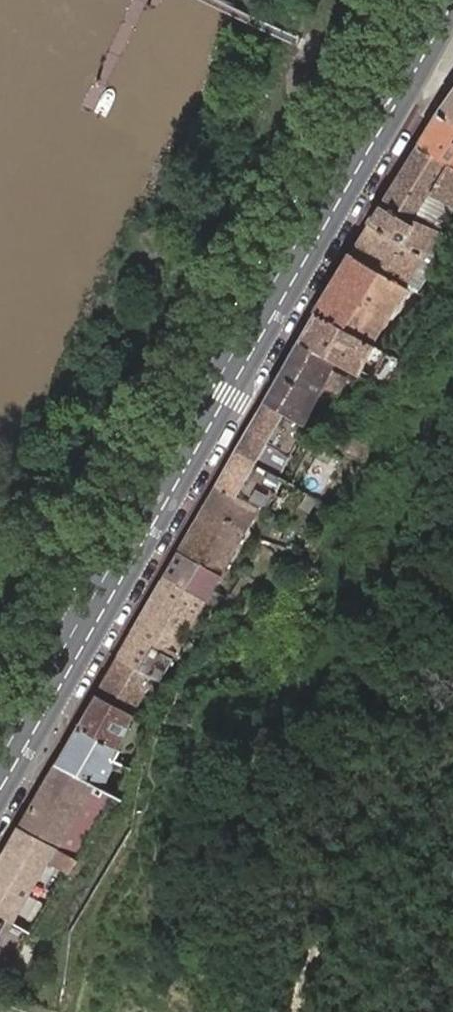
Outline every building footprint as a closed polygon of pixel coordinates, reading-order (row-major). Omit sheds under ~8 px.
[(441,111),(452,119),(452,92),(441,111)] [(441,111),(421,144),(452,162),(452,119),(441,111)] [(421,144),(383,207),(439,239),(452,215),(452,162),(421,144)] [(383,207),(371,225),(426,260),(439,239),(383,207)] [(426,260),(371,225),(354,255),(411,285),(426,260)] [(320,313),(377,340),(411,285),(354,255),(320,313)] [(377,340),(320,313),(301,345),(354,377),(377,340)] [(333,411),(354,377),(301,345),(263,406),(301,429),(318,401),(333,411)] [(368,379),(385,387),(399,359),(383,351),(368,379)] [(284,492),(309,507),(341,454),(301,429),(263,406),(229,460),(284,492)] [(329,418),(322,414),(314,427),(321,432),(329,418)] [(212,486),(257,514),(266,519),(284,492),(229,460),(212,486)] [(197,511),(243,538),(257,514),(212,486),(197,511)] [(185,532),(231,559),(243,538),(197,511),(185,532)] [(172,556),(217,583),(231,559),(185,532),(172,556)] [(147,598),(193,624),(217,583),(172,556),(147,598)] [(126,635),(172,661),(193,624),(147,598),(126,635)] [(101,679),(139,702),(159,670),(164,673),(172,661),(126,635),(101,679)] [(91,697),(135,723),(146,705),(139,702),(101,679),(91,697)] [(71,730),(116,757),(135,723),(91,697),(71,730)] [(107,773),(116,757),(71,730),(62,746),(107,773)] [(107,773),(62,746),(51,765),(96,792),(107,773)] [(51,765),(27,807),(72,833),(96,792),(51,765)] [(72,833),(27,807),(14,829),(58,856),(72,833)] [(58,856),(14,829),(3,848),(48,874),(58,856)] [(0,853),(0,920),(15,929),(48,874),(3,848),(0,853)] [(15,929),(0,920),(0,956),(15,929)]
